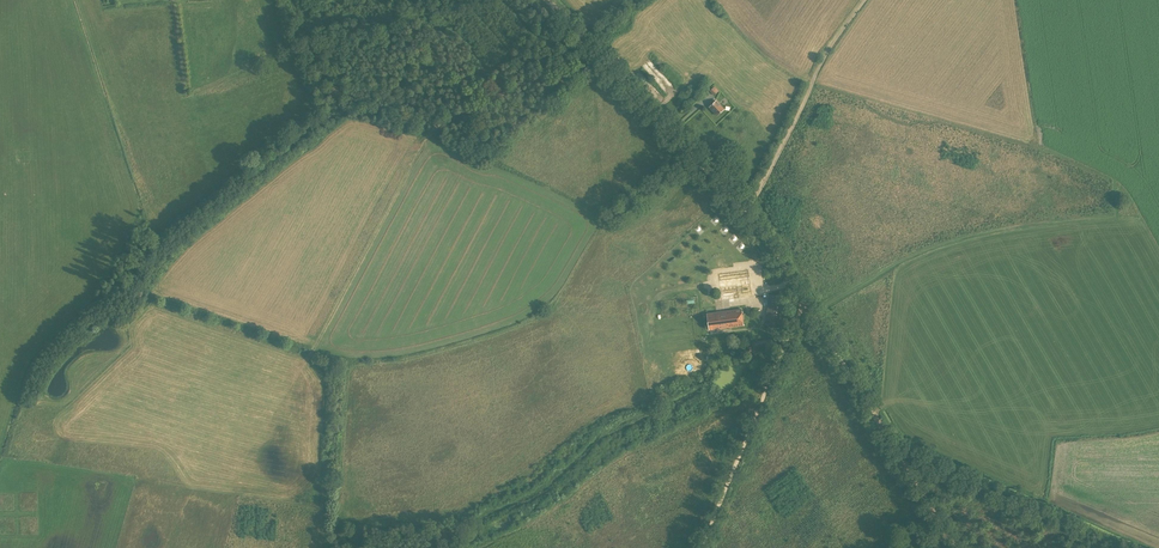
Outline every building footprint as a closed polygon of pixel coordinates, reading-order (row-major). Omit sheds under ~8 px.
[(715,95),(720,90),(715,86),(710,91),(715,95)] [(717,115),(724,109),(716,101),(710,107),(717,115)] [(709,330),(744,325),(740,297),(752,296),(748,270),(719,274),(721,293),(724,311),(707,313),(709,330)] [(780,326),(783,296),(769,294),(766,324),(780,326)]
